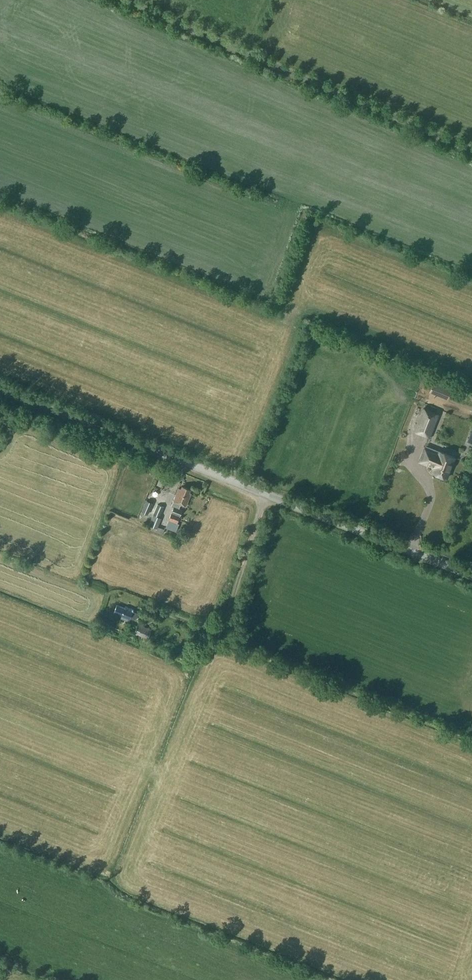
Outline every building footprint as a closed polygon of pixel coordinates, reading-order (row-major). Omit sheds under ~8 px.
[(430,379),(428,393),(450,397),(453,383),(430,379)] [(415,430),(429,436),(438,414),(423,408),(415,430)] [(439,450),(439,453),(425,447),(419,461),(433,466),(433,467),(437,469),(436,473),(447,477),(455,457),(439,450)] [(172,506),(174,507),(179,508),(181,503),(186,505),(191,493),(189,492),(190,489),(182,486),(181,489),(178,488),(173,500),(174,501),(172,506)] [(148,514),(153,503),(146,500),(142,512),(148,514)] [(158,504),(149,525),(157,528),(161,518),(159,517),(164,507),(158,504)] [(169,519),(177,523),(180,515),(182,510),(179,508),(174,507),(169,519)] [(148,602),(145,608),(155,611),(157,605),(148,602)] [(114,612),(122,616),(121,617),(129,621),(130,617),(136,619),(138,613),(133,611),(133,609),(125,606),(125,608),(117,605),(114,612)] [(146,641),(148,637),(151,629),(138,624),(133,636),(146,641)]
